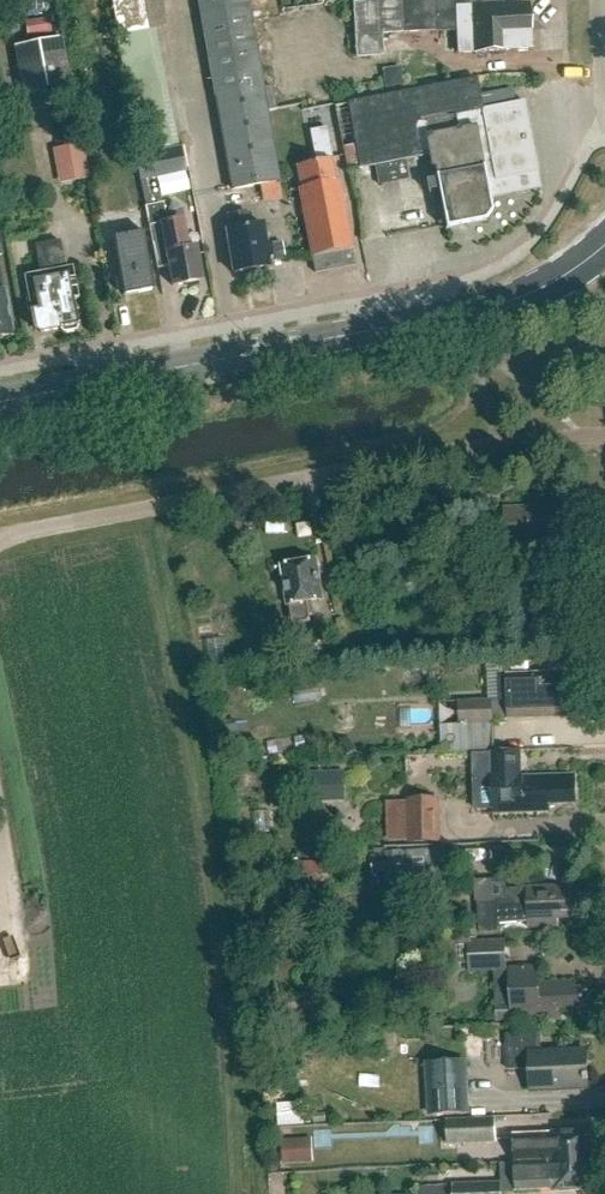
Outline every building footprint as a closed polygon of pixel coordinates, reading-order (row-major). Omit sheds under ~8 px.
[(114,40),(149,33),(144,0),(108,0),(114,40)] [(247,0),(204,0),(198,1),(231,191),(278,183),(266,112),(277,110),(272,87),(262,89),(247,0)] [(500,6),(500,0),(367,0),(353,3),(355,56),(381,55),(380,34),(457,30),(500,6)] [(500,6),(457,30),(458,53),(474,52),(474,54),(491,53),(494,56),(502,55),(504,52),(531,51),(529,7),(529,4),(500,6)] [(49,19),(24,23),(27,38),(51,34),(49,19)] [(21,95),(69,86),(61,39),(12,47),(21,95)] [(396,69),(384,71),(386,87),(403,84),(400,72),(396,69)] [(483,111),(476,79),(347,104),(360,169),(429,156),(431,169),(434,168),(446,229),(484,222),(491,213),(488,199),(540,189),(523,103),(483,111)] [(336,181),(326,128),(309,132),(315,163),(296,167),(300,187),(298,187),(311,258),(314,274),(354,266),(351,251),(352,251),(339,181),(336,181)] [(82,144),(53,149),(57,176),(87,171),(82,144)] [(142,178),(182,167),(179,156),(139,166),(142,178)] [(167,224),(163,205),(146,208),(156,260),(167,258),(172,287),(202,281),(196,248),(188,249),(182,221),(167,224)] [(270,269),(269,263),(284,260),(281,243),(270,245),(266,245),(263,224),(249,227),(247,212),(228,215),(230,230),(226,230),(233,275),(270,269)] [(123,296),(153,291),(143,232),(113,237),(123,296)] [(65,270),(60,242),(35,246),(40,275),(25,278),(34,330),(39,333),(60,329),(59,328),(77,325),(73,301),(77,300),(72,269),(65,270)] [(0,272),(0,339),(14,336),(5,288),(3,289),(0,272)] [(551,512),(550,505),(504,508),(506,548),(553,546),(552,537),(562,536),(560,512),(551,512)] [(293,624),(310,621),(306,603),(323,600),(317,561),(281,567),(288,606),(290,606),(293,624)] [(441,726),(442,752),(494,750),(493,720),(570,717),(568,680),(551,681),(550,674),(508,676),(509,700),(458,702),(458,725),(441,726)] [(347,736),(335,746),(344,758),(356,748),(347,736)] [(521,777),(520,752),(491,754),(492,776),(496,776),(497,814),(549,812),(548,805),(575,804),(574,782),(566,782),(566,775),(521,777)] [(336,772),(310,774),(311,802),(338,801),(336,772)] [(410,841),(436,840),(435,802),(409,802),(410,841)] [(450,890),(447,848),(406,850),(408,874),(428,872),(430,891),(450,890)] [(403,880),(401,851),(370,854),(372,874),(386,872),(387,882),(403,880)] [(557,891),(557,886),(528,888),(528,889),(506,889),(506,901),(478,902),(479,933),(501,932),(501,922),(528,921),(529,928),(559,927),(558,919),(581,918),(580,890),(557,891)] [(505,943),(468,945),(468,965),(506,963),(505,943)] [(556,1018),(556,1010),(583,1009),(582,988),(574,989),(573,981),(537,983),(536,967),(508,968),(510,1012),(536,1011),(537,1019),(556,1018)] [(541,1053),(540,1035),(507,1036),(509,1070),(530,1069),(531,1091),(589,1089),(587,1051),(541,1053)] [(431,1115),(467,1113),(465,1063),(429,1064),(431,1115)] [(278,1101),(279,1123),(303,1122),(302,1100),(278,1101)] [(446,1145),(495,1143),(494,1117),(445,1119),(446,1145)] [(522,1164),(592,1160),(591,1131),(552,1133),(552,1136),(521,1137),(522,1164)] [(296,1138),(281,1139),(282,1163),(297,1162),(296,1138)] [(592,1160),(522,1164),(522,1172),(524,1172),(525,1190),(554,1189),(554,1192),(593,1191),(592,1160)] [(453,1185),(453,1193),(501,1193),(500,1182),(453,1185)]
